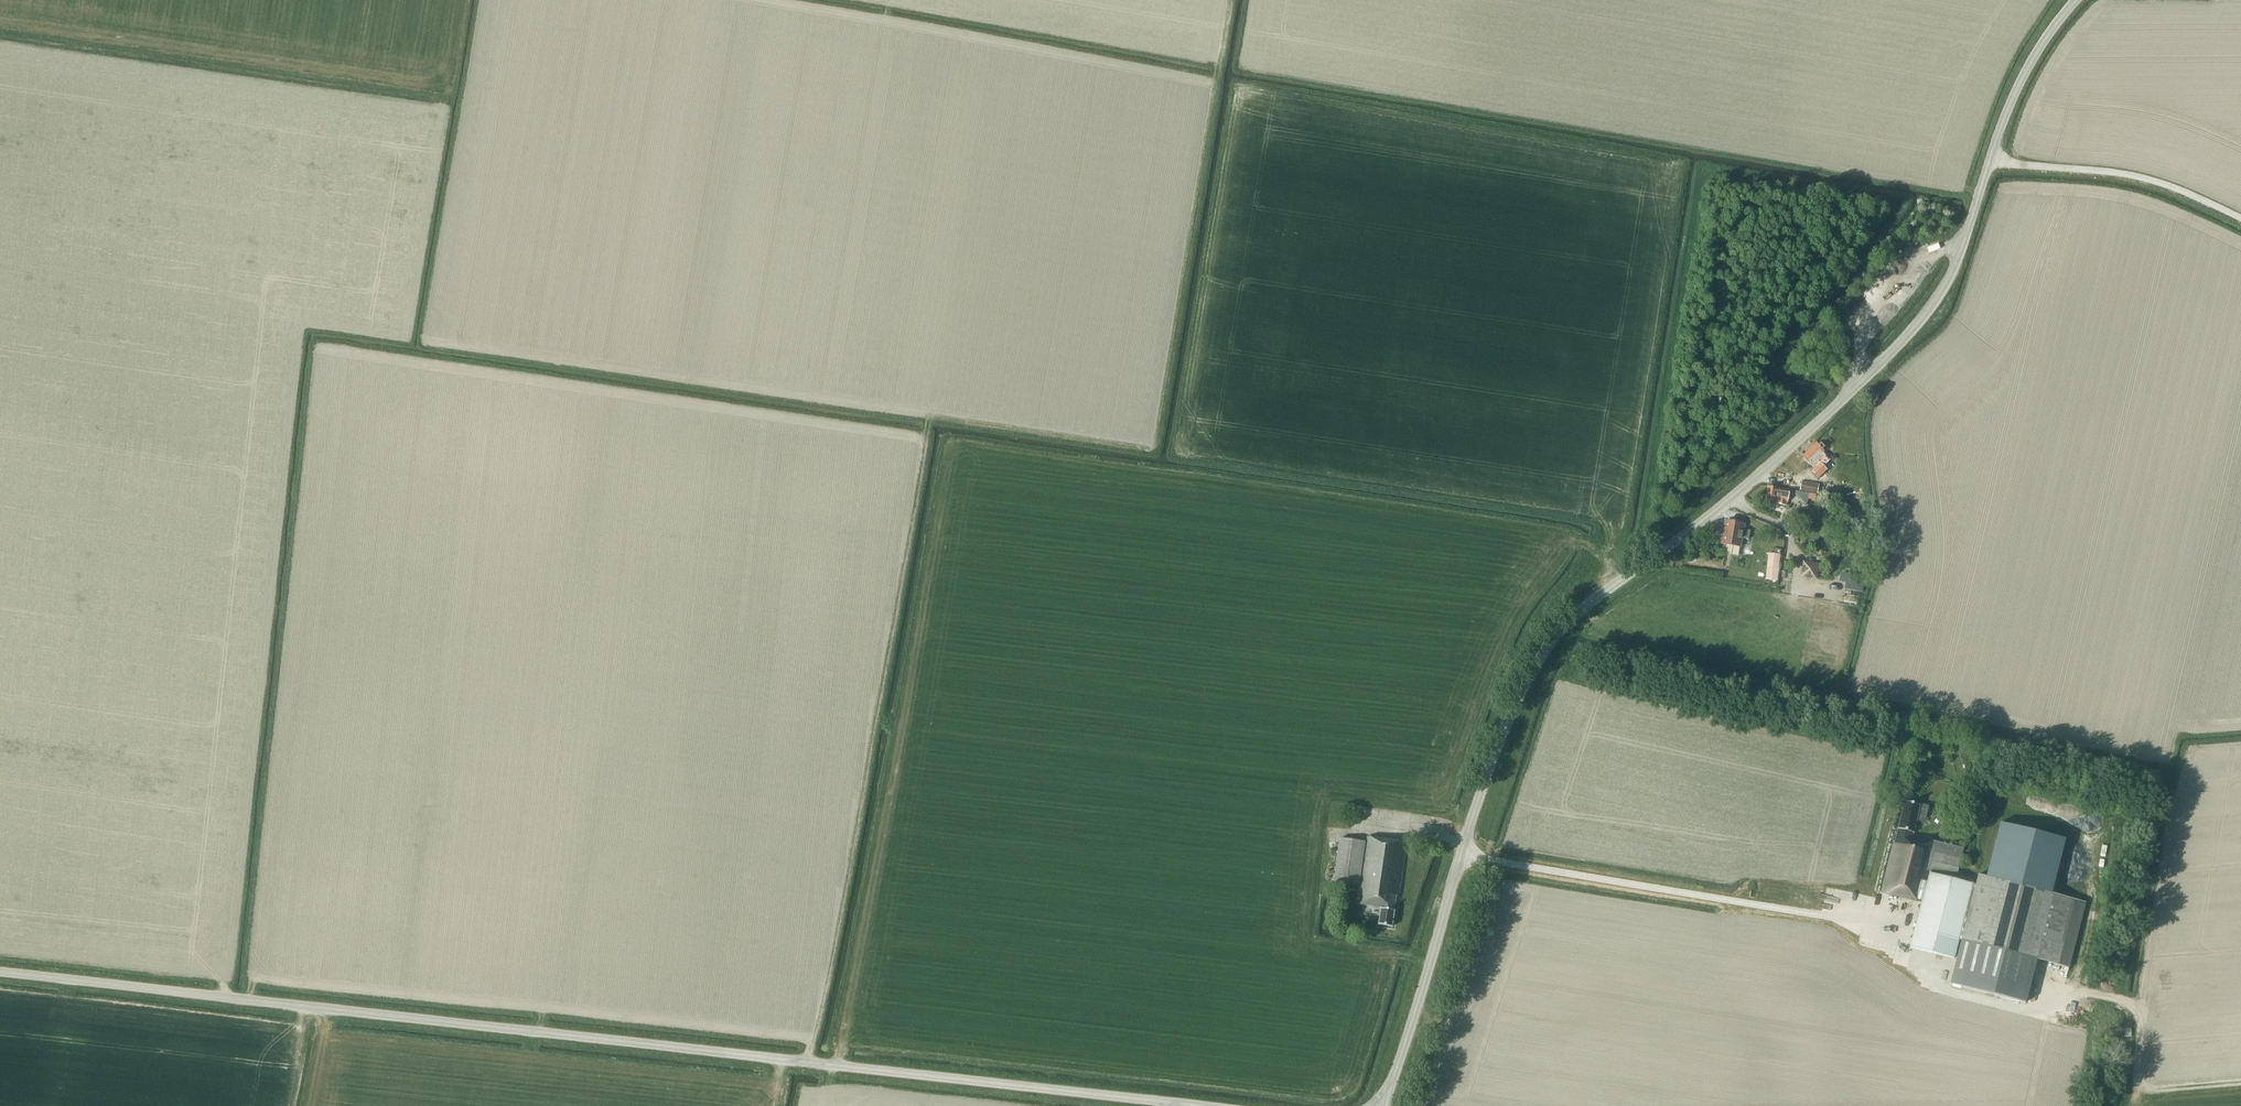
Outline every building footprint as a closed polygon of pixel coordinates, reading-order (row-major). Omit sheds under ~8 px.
[(1823,466),(1829,460),(1822,453),(1823,452),(1815,444),(1803,455),(1811,464),(1815,468),(1820,463),(1823,466)] [(1817,494),(1819,484),(1802,481),(1800,491),(1817,494)] [(1795,495),(1796,492),(1767,487),(1765,499),(1776,501),(1775,504),(1786,506),(1789,494),(1795,495)] [(1750,531),(1743,530),(1744,525),(1725,521),(1721,544),(1740,547),(1742,539),(1748,540),(1750,531)] [(1766,580),(1777,582),(1779,555),(1774,555),(1769,554),(1766,580)] [(1803,563),(1801,577),(1816,579),(1818,565),(1803,563)] [(1841,577),(1840,581),(1846,582),(1863,585),(1864,577),(1848,575),(1847,578),(1841,577)] [(1929,806),(1919,804),(1919,806),(1904,802),(1894,842),(1891,841),(1878,893),(1919,903),(1919,901),(1921,901),(1912,939),(1909,948),(1953,960),(1958,941),(1961,942),(1950,984),(2025,1003),(2036,961),(2057,967),(2074,901),(2042,893),(2043,888),(2039,887),(2038,892),(1977,876),(1974,885),(1929,874),(1926,883),(1924,882),(1926,877),(1927,871),(1955,878),(1962,850),(1934,842),(1912,837),(1915,822),(1919,823),(1926,819),(1929,806)] [(1399,897),(1406,842),(1368,837),(1358,904),(1381,908),(1379,925),(1392,927),(1396,896),(1399,897)] [(1359,886),(1365,842),(1340,839),(1334,883),(1359,886)]
